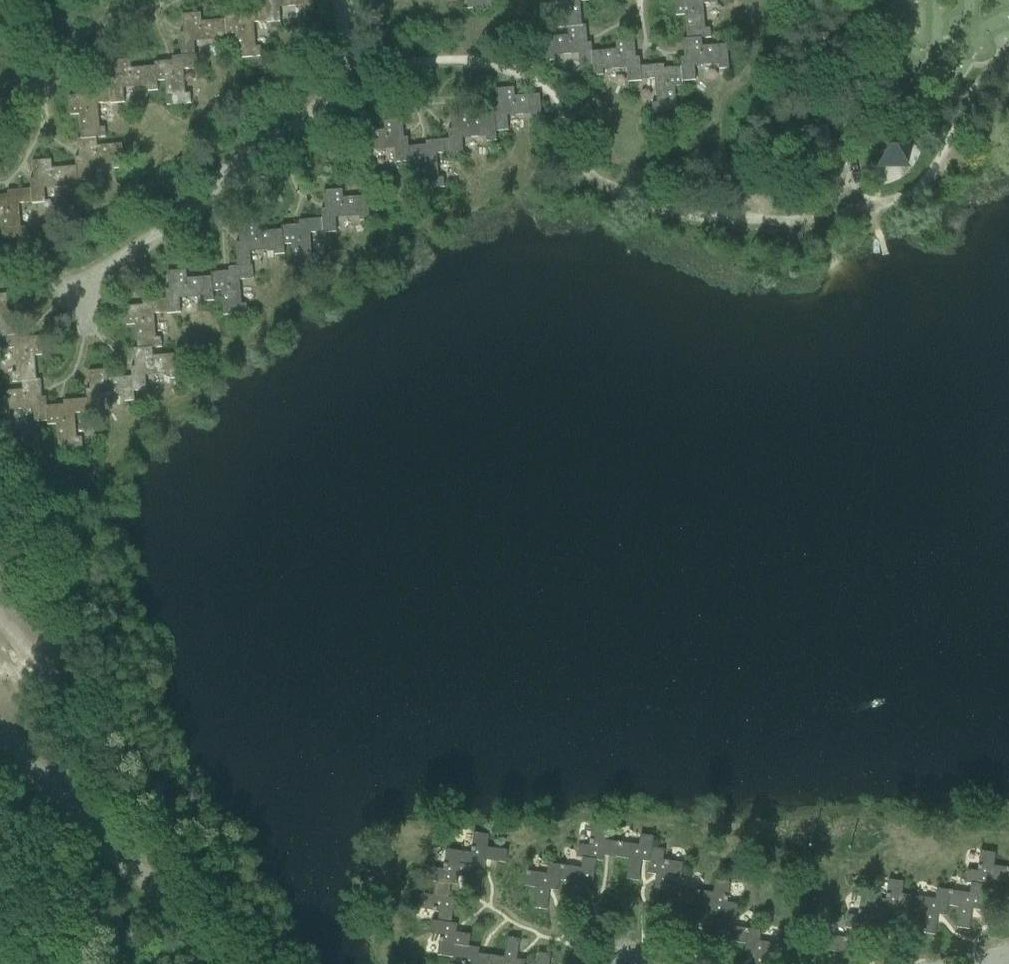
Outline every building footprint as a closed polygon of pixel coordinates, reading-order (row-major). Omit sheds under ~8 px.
[(266,9),(268,22),(268,24),(281,22),(280,9),(304,7),(304,11),(314,10),(313,0),(266,0),(266,9)] [(469,10),(493,8),(493,0),(468,0),(469,10)] [(568,28),(583,27),(583,26),(581,2),(590,1),(589,0),(561,0),(563,18),(558,19),(559,29),(568,28)] [(676,17),(685,16),(687,40),(702,38),(702,39),(711,38),(710,28),(705,29),(703,5),(717,4),(717,0),(675,0),(676,17)] [(255,24),(268,22),(266,9),(243,11),(244,15),(226,17),(226,21),(227,20),(229,35),(236,34),(238,59),(262,57),(262,47),(257,47),(255,24)] [(229,44),(229,35),(227,20),(226,21),(203,23),(202,14),(183,15),(185,33),(181,34),(183,57),(195,56),(195,57),(196,56),(195,43),(219,40),(219,45),(229,44)] [(581,68),(593,67),(594,67),(593,52),(592,43),(588,43),(587,25),(583,26),(583,27),(568,28),(569,36),(544,38),(546,62),(556,61),(556,56),(580,54),(581,68)] [(680,58),(681,67),(683,82),(696,81),(695,67),(719,65),(719,70),(729,69),(727,45),(703,47),(702,39),(702,38),(687,40),(683,40),(684,58),(680,58)] [(617,50),(593,52),(594,67),(593,67),(594,76),(604,76),(604,71),(627,69),(629,83),(642,82),(642,80),(641,67),(640,57),(636,58),(635,40),(616,41),(617,50)] [(196,69),(195,57),(195,56),(183,57),(171,58),(171,62),(153,63),(154,67),(155,82),(156,82),(164,81),(166,106),(190,104),(189,94),(184,94),(182,70),(196,69)] [(157,91),(156,82),(155,82),(154,67),(130,69),(129,61),(111,62),(112,80),(108,80),(109,90),(110,103),(110,104),(124,103),(123,89),(147,87),(147,92),(157,91)] [(684,86),(683,82),(681,67),(664,69),(664,65),(641,67),(642,80),(655,79),(657,103),(652,104),(653,114),(677,112),(675,87),(684,86)] [(495,90),(496,108),(493,108),(493,118),(495,133),(496,132),(508,131),(507,117),(531,115),(531,120),(541,119),(539,95),(514,97),(514,89),(495,90)] [(98,104),(110,103),(109,90),(86,92),(86,96),(69,97),(70,116),(79,115),(81,139),(81,140),(96,138),(105,138),(104,128),(100,128),(98,104)] [(497,142),(496,132),(495,133),(493,118),(470,120),(469,111),(450,113),(452,131),(448,131),(449,140),(450,154),(450,155),(464,154),(462,140),(486,138),(487,143),(497,142)] [(397,164),(409,163),(410,163),(409,148),(408,139),(404,139),(403,121),(384,123),(385,132),(360,134),(362,158),(372,157),(372,152),(396,150),(397,164)] [(832,145),(832,142),(829,126),(814,128),(818,151),(833,148),(832,145)] [(75,157),(76,167),(77,181),(78,181),(90,180),(89,166),(113,164),(113,169),(123,168),(121,144),(97,146),(96,138),(81,140),(81,139),(77,139),(79,157),(75,157)] [(437,155),(450,154),(449,140),(425,142),(426,146),(409,148),(410,163),(409,163),(410,167),(419,166),(421,191),(445,189),(444,179),(439,179),(437,155)] [(79,191),(78,181),(77,181),(76,167),(52,169),(51,160),(33,162),(34,179),(30,180),(31,189),(32,202),(32,204),(46,203),(45,189),(68,187),(69,191),(79,191)] [(0,196),(0,215),(1,215),(3,239),(27,237),(26,227),(21,227),(19,204),(32,202),(31,189),(8,191),(8,195),(0,196)] [(323,219),(324,233),(324,234),(338,233),(337,219),(360,217),(361,222),(371,221),(369,197),(344,199),(343,190),(325,192),(326,209),(322,210),(323,219)] [(311,234),(324,233),(323,219),(300,221),(300,225),(283,227),(283,231),(284,230),(285,245),(293,245),(295,269),(319,267),(318,257),(313,257),(311,234)] [(286,254),(285,245),(284,230),(283,231),(259,233),(259,224),(240,226),(241,243),(237,244),(239,267),(252,266),(252,267),(253,266),(252,253),(276,251),(276,255),(286,254)] [(253,279),(252,267),(252,266),(239,267),(228,268),(228,272),(210,273),(211,277),(212,292),(213,292),(221,291),(223,316),(247,314),(246,304),(241,304),(239,280),(253,279)] [(214,301),(213,292),(212,292),(211,277),(187,279),(186,270),(168,272),(169,290),(165,290),(166,299),(167,313),(167,314),(181,313),(179,299),(203,297),(204,302),(214,301)] [(2,336),(16,335),(14,312),(10,312),(8,295),(0,295),(0,323),(1,323),(2,336)] [(154,314),(167,313),(166,299),(143,302),(143,305),(125,307),(127,326),(136,325),(138,348),(138,350),(153,348),(162,347),(161,337),(156,338),(154,314)] [(23,381),(38,380),(36,356),(45,355),(43,337),(25,338),(25,334),(16,335),(2,336),(1,336),(2,350),(16,349),(18,372),(13,373),(14,383),(23,382),(23,381)] [(153,356),(153,348),(138,350),(138,348),(134,349),(136,367),(132,367),(132,376),(134,391),(135,391),(147,390),(146,376),(170,374),(170,379),(180,378),(178,354),(153,356)] [(135,400),(135,391),(134,391),(132,376),(109,378),(108,370),(89,371),(91,389),(87,389),(88,399),(89,412),(89,413),(103,412),(101,398),(125,396),(125,401),(135,400)] [(38,380),(23,381),(23,382),(24,390),(0,392),(0,398),(2,416),(12,415),(11,410),(35,408),(36,422),(49,421),(50,421),(48,406),(47,397),(44,397),(42,379),(38,380)] [(76,413),(89,412),(88,399),(65,401),(65,405),(48,406),(50,421),(49,421),(49,425),(58,424),(60,449),(84,447),(83,436),(78,437),(76,413)] [(583,860),(596,862),(602,863),(604,855),(617,857),(619,844),(605,842),(607,830),(592,828),(589,848),(579,846),(577,859),(583,860)] [(472,854),(461,853),(459,866),(474,868),(485,870),(486,861),(506,864),(508,851),(488,849),(490,836),(474,834),(472,854)] [(619,844),(617,857),(616,859),(629,861),(626,881),(638,883),(641,863),(651,864),(653,849),(654,838),(640,836),(638,847),(619,844)] [(653,849),(651,864),(649,874),(658,876),(656,890),(667,891),(668,891),(670,877),(682,879),(685,864),(665,861),(666,851),(653,849)] [(473,880),(474,868),(459,866),(461,853),(447,851),(444,871),(433,869),(431,883),(436,883),(449,885),(457,886),(458,878),(473,880)] [(972,885),(985,887),(992,888),(993,879),(997,880),(1006,881),(1008,869),(995,867),(996,854),(981,852),(978,872),(968,870),(966,884),(972,885)] [(593,887),(596,862),(583,860),(581,870),(562,867),(560,882),(572,884),(569,904),(581,906),(584,886),(593,887)] [(559,893),(560,882),(562,867),(549,865),(548,876),(528,873),(526,888),(538,890),(535,910),(548,911),(551,891),(559,893)] [(681,888),(682,879),(670,877),(668,891),(667,891),(666,902),(674,903),(671,923),(684,925),(686,905),(699,906),(699,904),(701,891),(681,888)] [(907,909),(914,910),(916,897),(903,895),(905,883),(890,880),(887,901),(876,899),(874,912),(889,915),(900,916),(901,908),(907,909)] [(714,893),(701,891),(699,904),(709,905),(712,906),(711,914),(717,915),(731,917),(737,918),(739,904),(728,903),(731,883),(716,881),(714,893)] [(440,913),(438,922),(452,924),(455,900),(447,898),(449,885),(436,883),(434,897),(422,895),(420,910),(440,913)] [(985,887),(972,885),(970,894),(951,892),(949,907),(961,908),(958,929),(970,930),(972,916),(973,910),(982,912),(985,887)] [(948,917),(949,907),(951,892),(938,890),(936,900),(916,897),(914,910),(914,912),(926,914),(924,934),(936,936),(938,921),(939,916),(948,917)] [(888,926),(889,915),(874,912),(876,899),(862,897),(859,917),(848,915),(846,929),(852,930),(866,932),(872,933),(873,924),(878,925),(888,926)] [(735,942),(746,944),(748,929),(730,926),(731,917),(717,915),(714,939),(722,941),(722,945),(720,961),(732,962),(735,942)] [(452,924),(438,922),(432,922),(431,935),(441,937),(438,957),(453,959),(454,945),(470,947),(471,936),(457,934),(458,925),(452,924)] [(746,944),(745,954),(753,956),(753,959),(752,963),(765,963),(766,957),(778,959),(780,944),(760,941),(762,931),(748,929),(746,944)] [(866,932),(852,930),(851,939),(831,936),(829,952),(841,953),(840,963),(852,963),(854,955),(862,956),(866,932)] [(492,959),(492,963),(526,963),(526,961),(518,960),(521,940),(508,938),(505,958),(493,957),(492,959)] [(470,947),(454,945),(453,959),(463,960),(463,963),(492,963),(492,959),(479,957),(480,949),(470,947)] [(552,955),(539,953),(538,963),(551,963),(552,955)]
